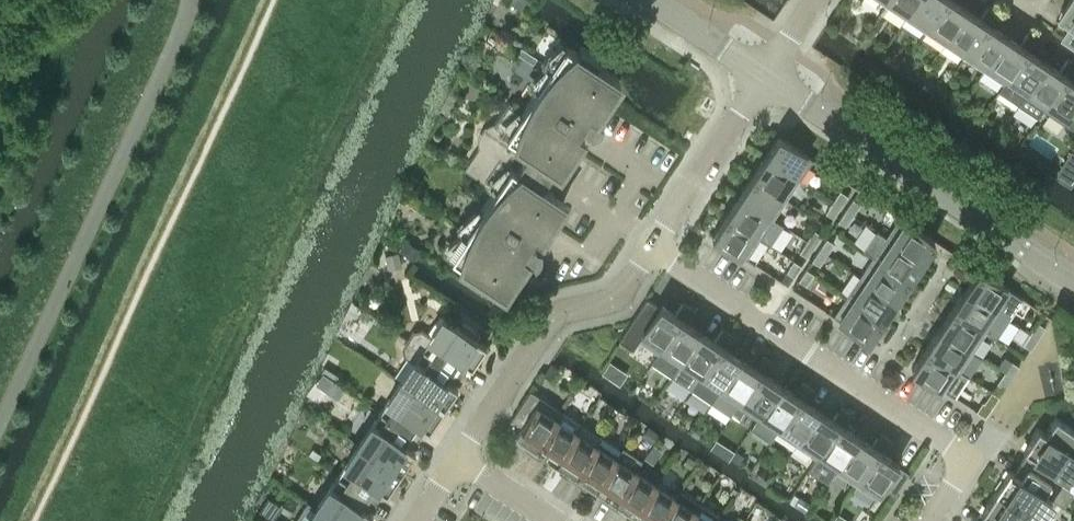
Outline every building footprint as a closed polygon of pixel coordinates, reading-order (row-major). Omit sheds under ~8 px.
[(886,2),(905,15),(916,0),(887,0),(886,2)] [(905,15),(925,28),(944,0),(916,0),(905,15)] [(945,41),(967,8),(955,0),(944,0),(925,28),(945,41)] [(1058,16),(1068,23),(1061,34),(1073,42),(1073,0),(1069,0),(1058,16)] [(967,8),(945,41),(964,55),(995,9),(989,4),(980,17),(967,8)] [(964,55),(984,68),(1006,34),(993,26),(1001,13),(995,9),(964,55)] [(1004,81),(1034,35),(1028,31),(1020,43),(1006,34),(984,68),(1004,81)] [(1004,81),(998,90),(1018,103),(1046,61),(1032,52),(1041,39),(1034,35),(1004,81)] [(480,273),(505,290),(528,254),(527,253),(528,252),(533,259),(537,256),(539,252),(540,247),(540,242),(539,242),(539,243),(535,242),(539,235),(540,236),(564,200),(546,188),(583,133),(582,132),(587,126),(590,129),(589,129),(589,130),(594,129),(598,126),(601,122),(602,118),(602,117),(601,118),(594,115),(595,114),(596,115),(619,79),(595,63),(598,57),(581,45),(577,51),(565,43),(522,109),(509,100),(494,123),(493,122),(487,124),(482,128),(479,133),(477,139),(477,145),(479,146),(464,168),(494,188),(451,254),(462,261),(458,267),(476,279),(480,273)] [(1043,107),(1073,61),(1067,57),(1059,69),(1046,61),(1018,103),(1037,116),(1043,107)] [(1073,61),(1043,107),(1064,120),(1071,125),(1073,124),(1073,79),(1072,78),(1073,74),(1073,61)] [(764,155),(797,177),(811,157),(778,135),(764,155)] [(751,175),(784,197),(797,177),(764,155),(751,175)] [(784,197),(751,175),(738,194),(771,217),(772,216),(784,197)] [(839,189),(832,200),(839,205),(847,194),(839,189)] [(782,223),(772,216),(771,217),(738,194),(725,214),(758,236),(769,243),(782,223)] [(852,198),(845,209),(852,214),(860,203),(852,198)] [(839,205),(832,200),(825,211),(832,216),(839,205)] [(852,214),(845,209),(837,220),(845,225),(852,214)] [(745,257),(758,236),(725,214),(711,234),(745,257)] [(887,237),(920,259),(934,238),(900,216),(887,236),(887,237)] [(813,228),(806,239),(813,244),(820,233),(813,228)] [(887,236),(876,229),(863,249),(874,256),(907,278),(920,259),(887,237),(887,236)] [(826,237),(819,248),(826,253),(833,242),(826,237)] [(806,239),(798,250),(806,255),(813,244),(806,239)] [(811,259),(819,264),(826,253),(819,248),(811,259)] [(860,276),(894,298),(907,278),(874,256),(860,276)] [(793,275),(794,274),(800,264),(793,259),(785,270),(793,275)] [(1022,297),(987,274),(977,267),(964,288),(1008,317),(1022,297)] [(805,284),(813,273),(805,268),(798,279),(805,284)] [(860,276),(847,295),(881,318),(894,298),(860,276)] [(951,308),(984,330),(995,337),(1008,317),(964,288),(951,308)] [(638,337),(658,350),(658,351),(689,305),(683,300),(674,313),(647,295),(617,340),(630,349),(638,337)] [(881,318),(847,295),(834,316),(867,338),(881,318)] [(700,330),(687,321),(695,309),(689,305),(658,351),(658,350),(651,362),(671,375),(671,374),(700,330)] [(984,330),(951,308),(938,327),(971,349),(984,330)] [(407,337),(407,338),(459,372),(466,362),(471,366),(486,344),(476,337),(479,332),(462,320),(458,326),(444,316),(432,334),(421,327),(412,329),(407,337)] [(1030,332),(1037,337),(1045,326),(1037,321),(1030,332)] [(691,388),(729,331),(722,327),(714,339),(700,330),(671,374),(691,388)] [(971,349),(938,327),(924,347),(958,369),(971,349)] [(729,331),(691,388),(710,401),(740,357),(727,348),(735,335),(729,331)] [(1030,348),(1037,337),(1030,332),(1022,343),(1030,348)] [(452,383),(459,372),(407,338),(402,345),(403,354),(414,360),(401,380),(443,408),(457,386),(452,383)] [(911,367),(953,395),(967,375),(958,369),(924,347),(911,367)] [(753,365),(740,357),(710,401),(730,414),(737,403),(768,357),(762,353),(753,365)] [(774,361),(768,357),(737,403),(757,416),(779,383),(766,374),(774,361)] [(1004,371),(1011,376),(1018,365),(1011,360),(1004,371)] [(996,382),(1004,387),(1011,376),(1004,371),(996,382)] [(779,383),(757,416),(777,429),(807,383),(801,379),(793,392),(779,383)] [(380,411),(417,436),(424,425),(429,429),(443,408),(401,380),(380,411)] [(807,383),(777,429),(796,442),(819,409),(805,400),(814,387),(807,383)] [(556,417),(556,418),(562,410),(530,389),(511,417),(522,424),(514,435),(527,443),(524,448),(532,453),(556,417)] [(991,407),(998,396),(991,391),(983,402),(991,407)] [(796,442),(816,455),(847,409),(840,405),(832,418),(819,409),(796,442)] [(836,468),(858,435),(845,426),(853,414),(847,409),(816,455),(836,468)] [(556,417),(532,453),(540,458),(543,454),(555,461),(576,431),(581,423),(562,410),(556,418),(556,417)] [(359,443),(401,471),(415,450),(410,446),(417,436),(380,411),(359,443)] [(1055,415),(1045,431),(1037,426),(1023,448),(1028,451),(1021,462),(1071,495),(1073,492),(1060,483),(1065,476),(1073,462),(1073,428),(1055,415)] [(576,431),(555,461),(567,469),(563,474),(571,479),(595,444),(601,435),(581,422),(581,423),(576,431)] [(858,435),(836,468),(855,481),(886,436),(880,431),(871,444),(858,435)] [(595,444),(571,479),(579,485),(582,480),(594,488),(615,457),(620,449),(601,435),(595,444)] [(886,436),(855,481),(876,495),(882,485),(894,493),(908,471),(897,464),(898,462),(884,452),(893,440),(886,436)] [(337,475),(374,499),(381,488),(387,492),(401,471),(359,443),(337,475)] [(615,457),(594,488),(606,496),(603,500),(611,506),(635,470),(615,457)] [(994,490),(1037,518),(1051,497),(1063,506),(1071,495),(1021,462),(1014,472),(1009,469),(994,490)] [(635,470),(611,506),(619,511),(622,506),(634,514),(654,483),(635,470)] [(337,475),(316,506),(338,520),(367,520),(373,513),(367,510),(374,499),(337,475)] [(634,514),(644,520),(658,520),(674,496),(654,483),(634,514)] [(700,502),(680,488),(674,496),(658,520),(687,520),(700,502)] [(994,490),(980,511),(985,515),(981,520),(1035,520),(1037,518),(994,490)] [(316,506),(308,500),(293,520),(338,520),(316,506)] [(719,514),(700,502),(687,520),(714,520),(719,514)]
